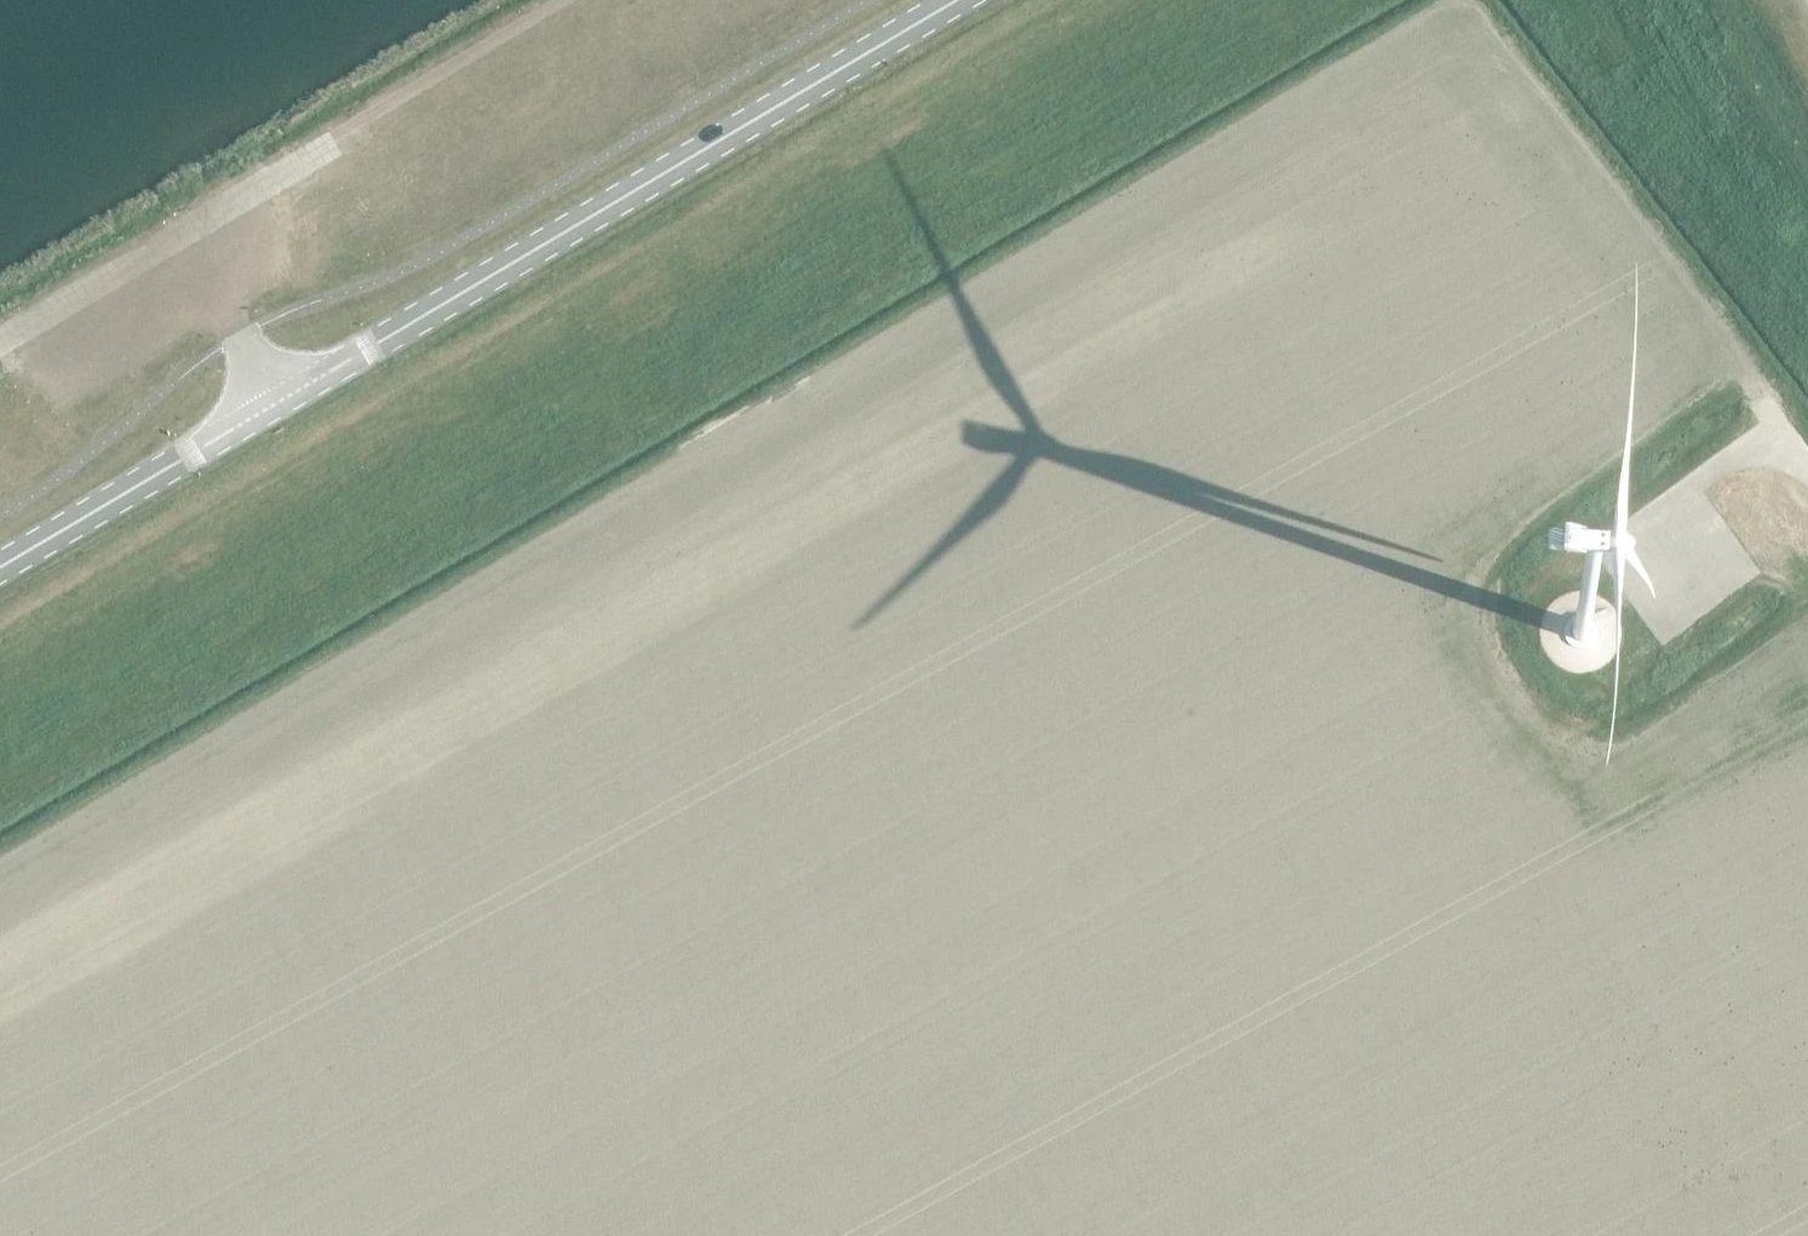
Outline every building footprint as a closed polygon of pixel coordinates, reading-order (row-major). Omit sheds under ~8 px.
[(1571,631),(1571,632),(1571,633),(1572,634),(1572,635),(1572,636),(1573,637),(1573,638),(1574,638),(1574,639),(1575,639),(1576,640),(1577,641),(1578,641),(1579,641),(1579,642),(1580,642),(1581,642),(1582,642),(1583,642),(1584,641),(1585,641),(1586,640),(1587,640),(1588,639),(1589,638),(1590,637),(1590,636),(1590,635),(1591,635),(1591,634),(1591,633),(1591,632),(1591,631),(1591,630),(1591,629),(1590,629),(1590,628),(1590,627),(1589,626),(1588,625),(1588,624),(1587,624),(1586,623),(1585,623),(1584,622),(1583,622),(1582,622),(1581,622),(1580,622),(1579,622),(1578,623),(1577,623),(1576,623),(1576,624),(1575,624),(1574,625),(1574,626),(1573,626),(1573,627),(1572,628),(1572,629),(1572,630),(1571,631)]
